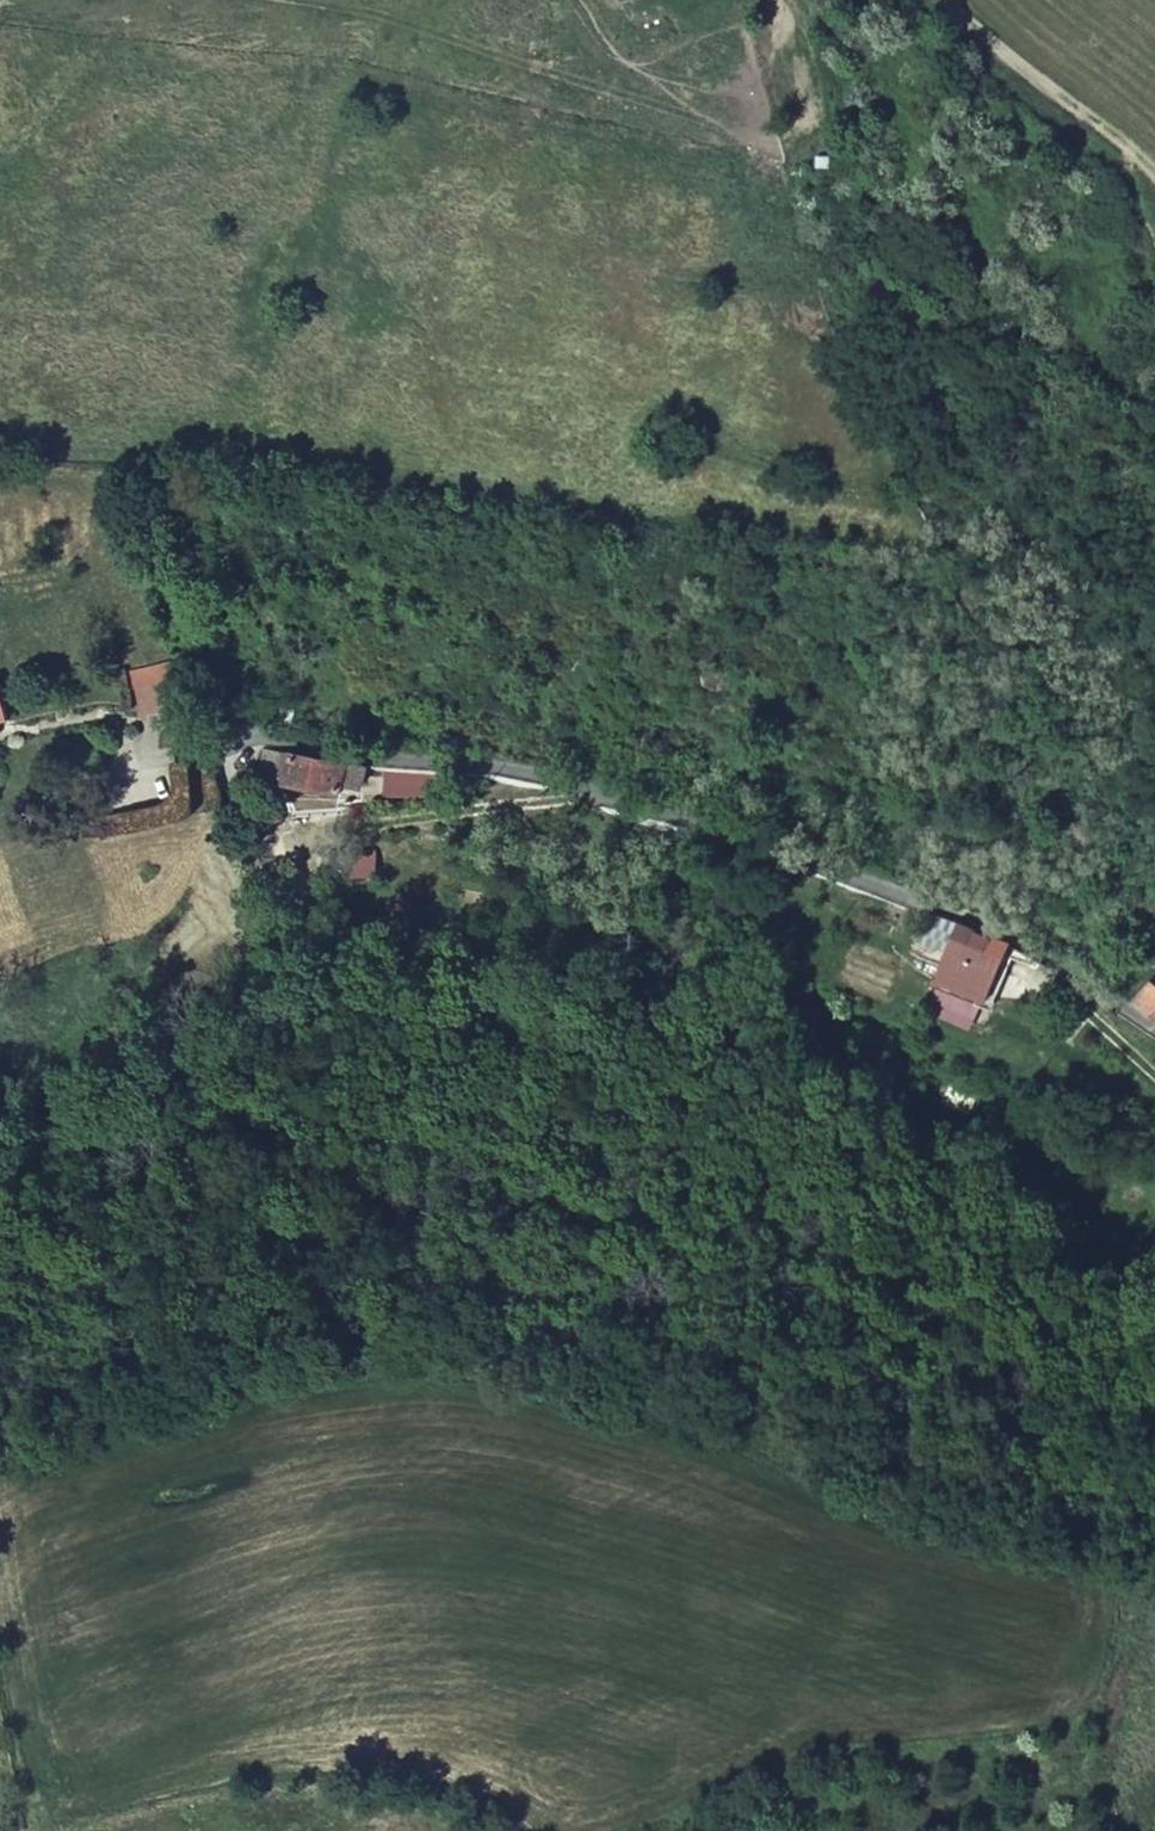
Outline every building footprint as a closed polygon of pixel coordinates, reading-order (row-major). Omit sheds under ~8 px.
[(1,677),(0,677),(0,722),(12,718),(1,677)] [(287,779),(339,787),(343,762),(290,754),(266,751),(262,775),(287,779)] [(975,925),(934,912),(923,934),(949,948),(935,978),(980,998),(1009,940),(1009,939),(998,934),(975,925)] [(1154,1013),(1154,988),(1147,984),(1136,1001),(1154,1013)]
